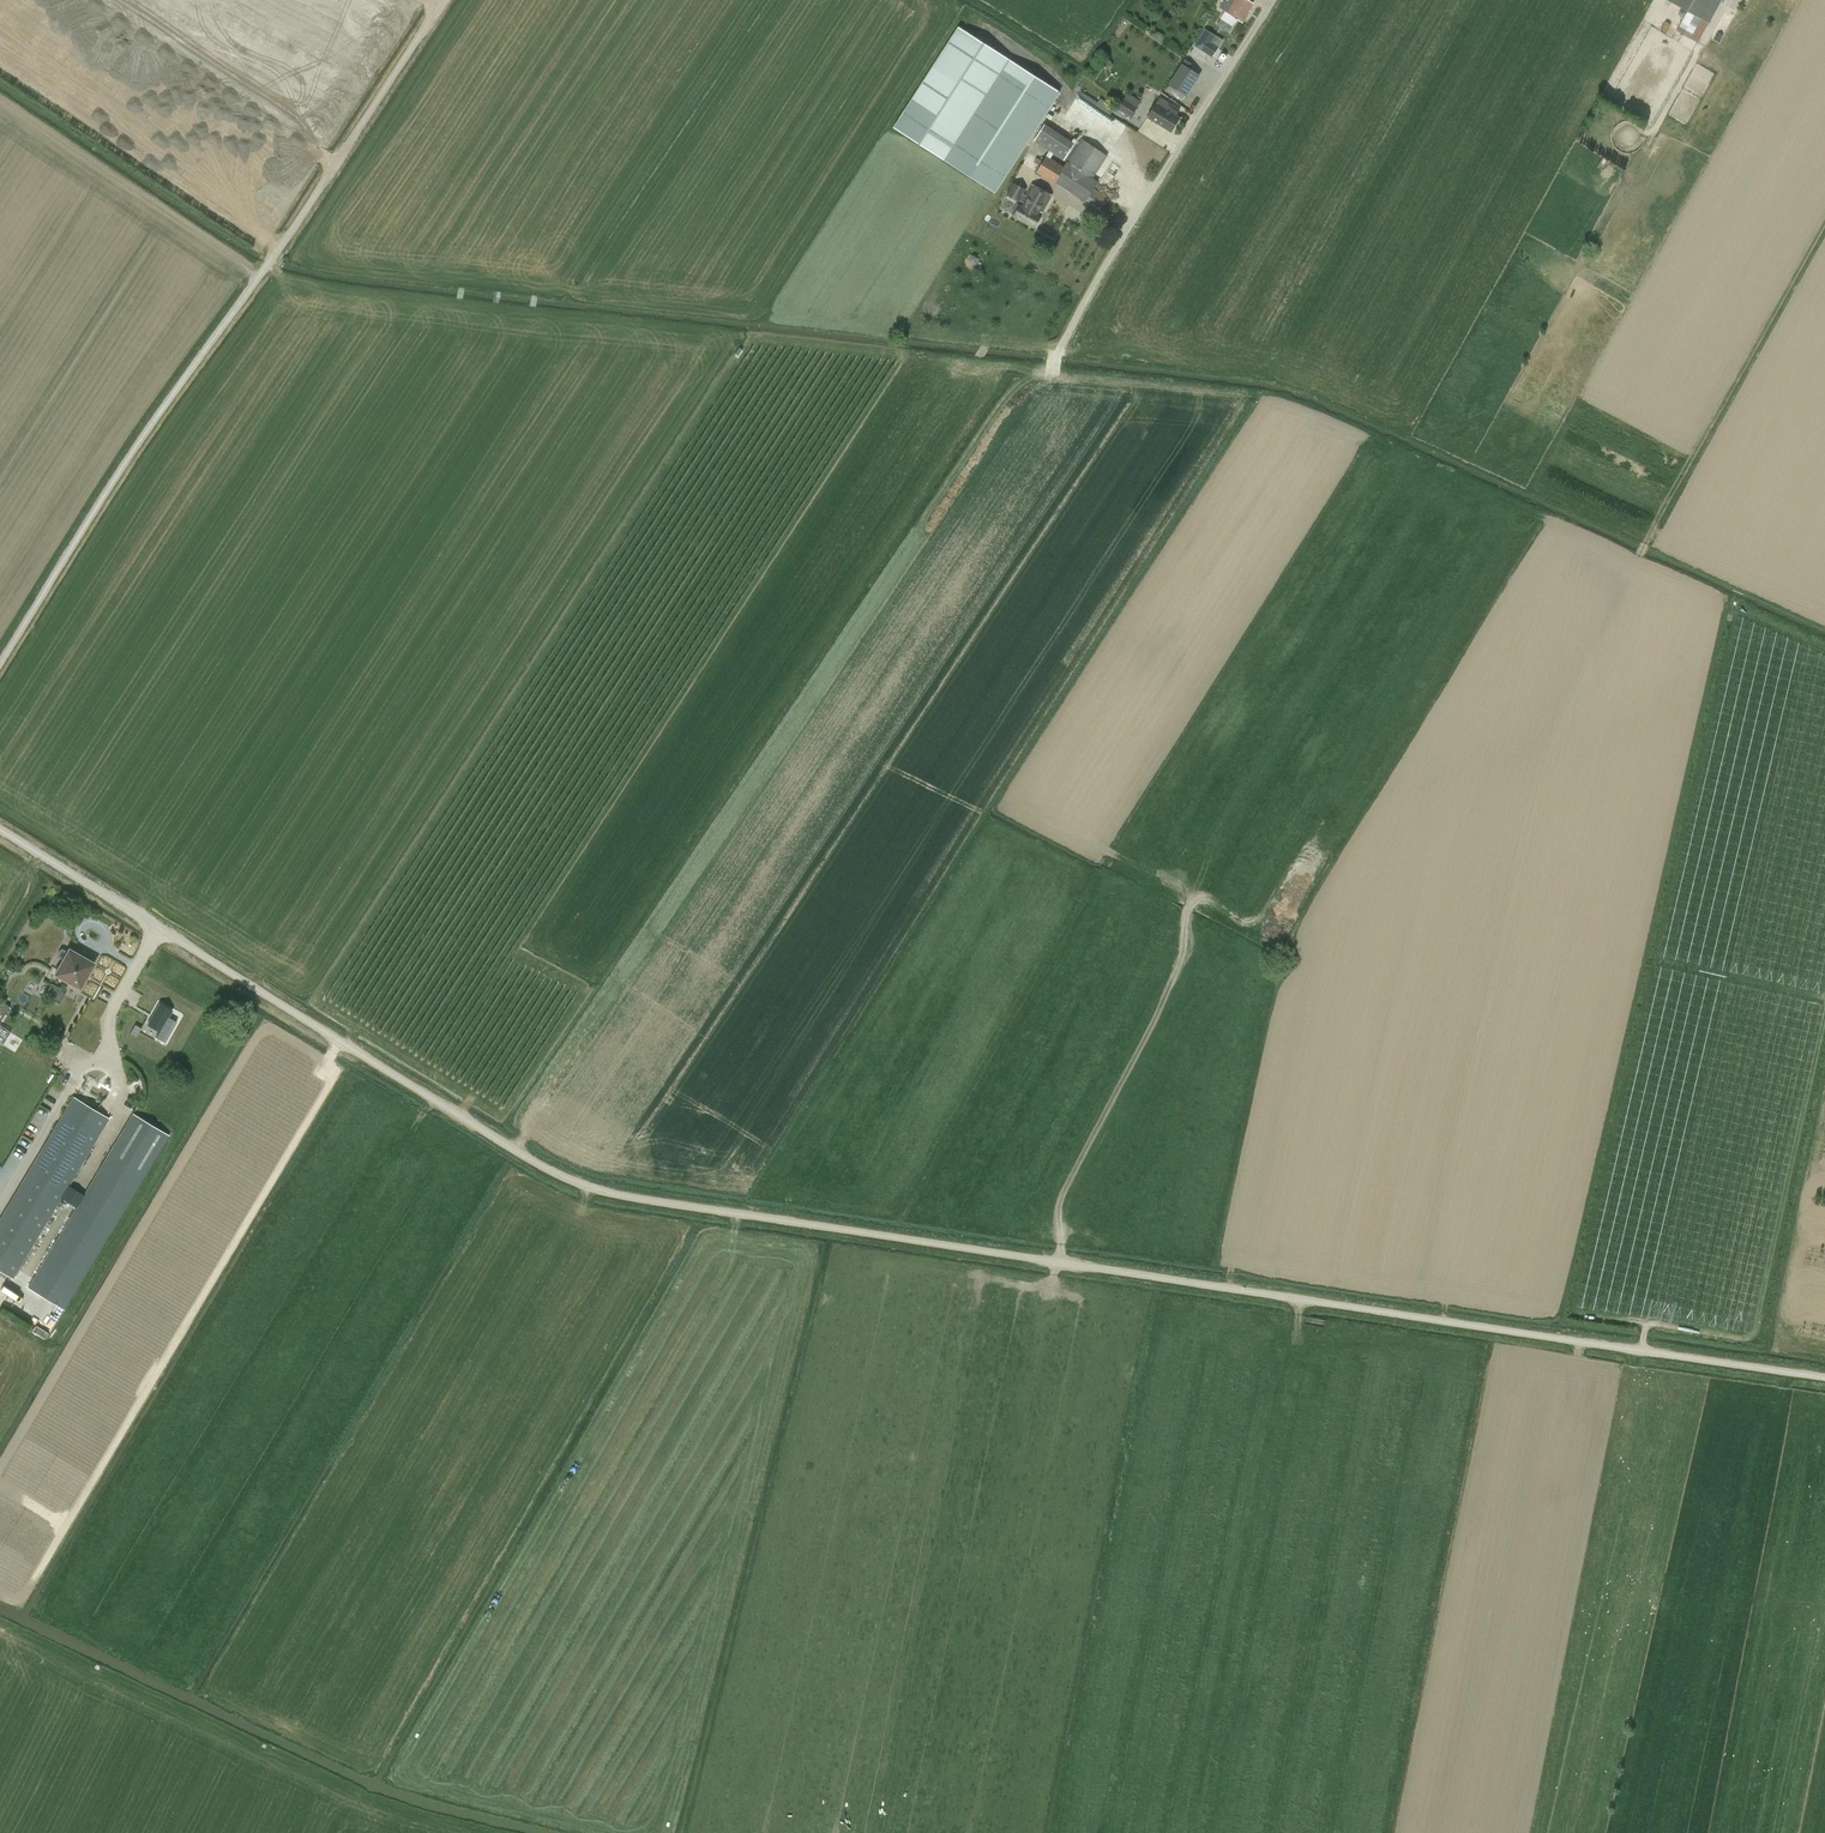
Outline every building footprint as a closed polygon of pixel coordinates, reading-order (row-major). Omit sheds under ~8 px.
[(1246,12),(1252,3),(1248,0),(1224,0),(1219,8),(1225,12),(1220,18),(1233,26),(1237,19),(1242,22),(1247,13),(1246,12)] [(1688,11),(1677,30),(1698,42),(1721,0),(1667,0),(1688,11)] [(959,27),(894,128),(995,192),(1059,92),(959,27)] [(1212,56),(1218,47),(1210,42),(1214,36),(1205,30),(1195,45),(1212,56)] [(1188,68),(1191,64),(1185,60),(1179,69),(1169,84),(1185,95),(1198,75),(1188,68)] [(1159,97),(1146,117),(1171,132),(1180,118),(1176,115),(1179,110),(1169,103),(1159,97)] [(1137,108),(1124,100),(1118,109),(1131,118),(1137,108)] [(1034,140),(1064,160),(1074,144),(1044,124),(1034,140)] [(1066,160),(1063,166),(1046,156),(1036,173),(1054,183),(1055,182),(1084,202),(1085,200),(1100,211),(1108,199),(1093,189),(1098,182),(1092,178),(1107,155),(1081,138),(1066,160)] [(1011,214),(1014,216),(1034,227),(1050,196),(1031,185),(1025,195),(1023,194),(1025,190),(1014,184),(1007,197),(1018,203),(1019,200),(1022,201),(1020,205),(1017,203),(1011,214)] [(63,949),(60,949),(57,954),(58,957),(63,960),(54,974),(79,988),(94,963),(69,949),(67,951),(63,949)] [(60,989),(51,984),(45,995),(60,1003),(65,994),(59,991),(60,989)] [(10,1006),(5,1003),(7,1000),(2,997),(0,1000),(0,1022),(10,1006)] [(173,1010),(159,1003),(148,1022),(158,1027),(155,1035),(167,1041),(178,1022),(169,1016),(173,1010)] [(136,1036),(141,1028),(135,1024),(130,1033),(136,1036)] [(169,1135),(132,1113),(91,1181),(83,1194),(68,1185),(71,1181),(109,1118),(72,1096),(21,1181),(0,1216),(0,1271),(12,1279),(61,1198),(75,1206),(26,1288),(64,1309),(141,1181),(169,1135)]
